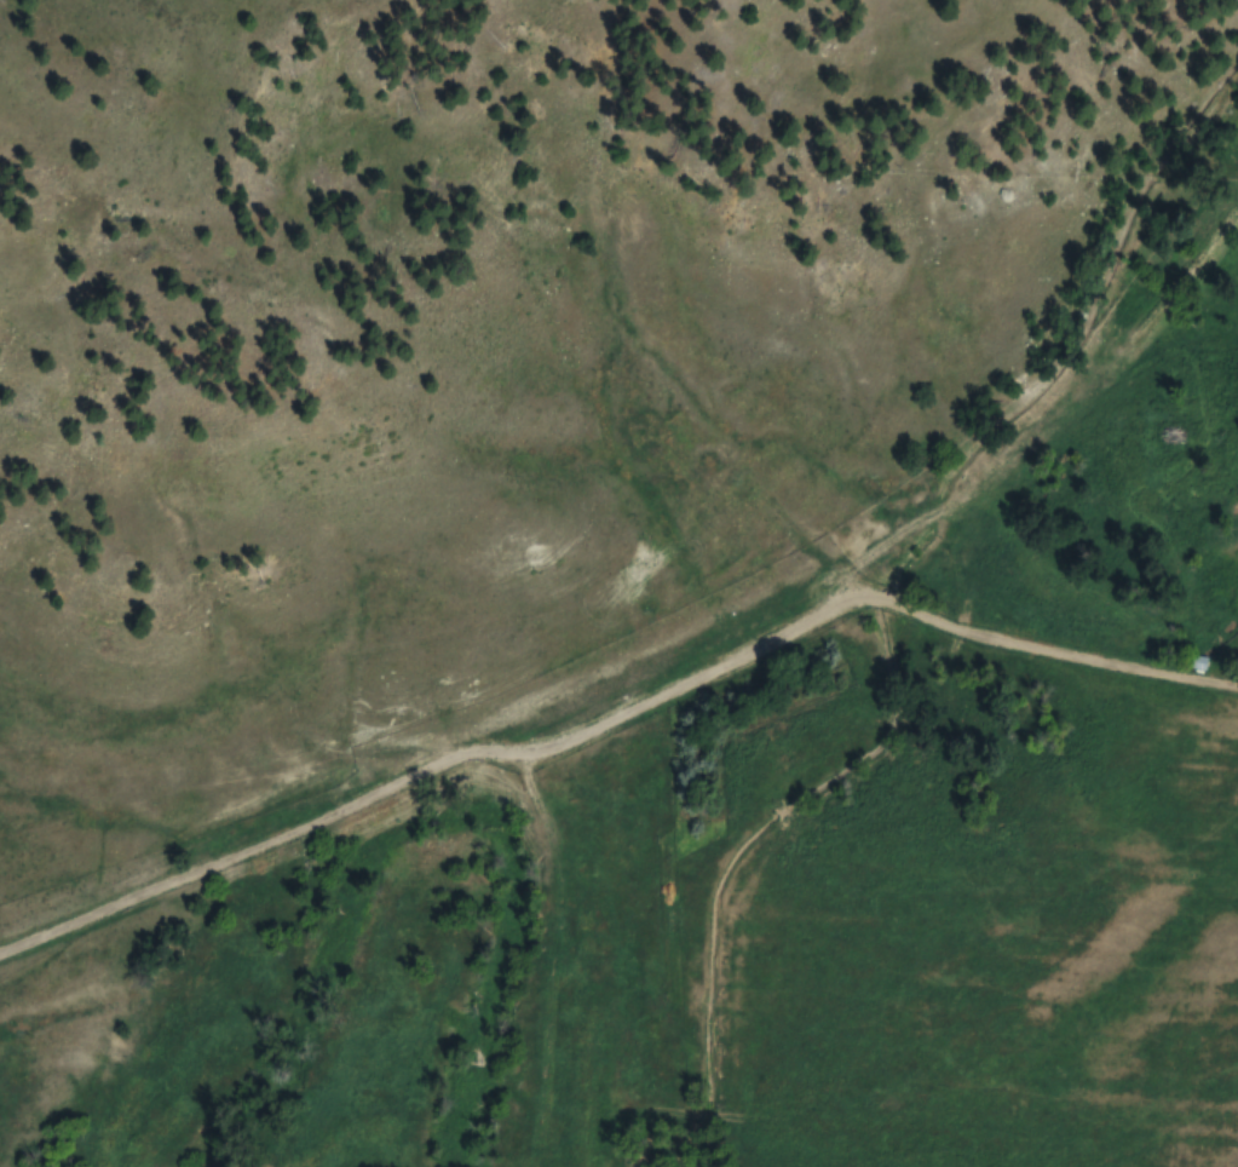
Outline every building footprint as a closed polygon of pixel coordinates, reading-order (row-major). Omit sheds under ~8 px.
[(1190,669),(1206,670),(1207,656),(1191,655),(1190,669)]
